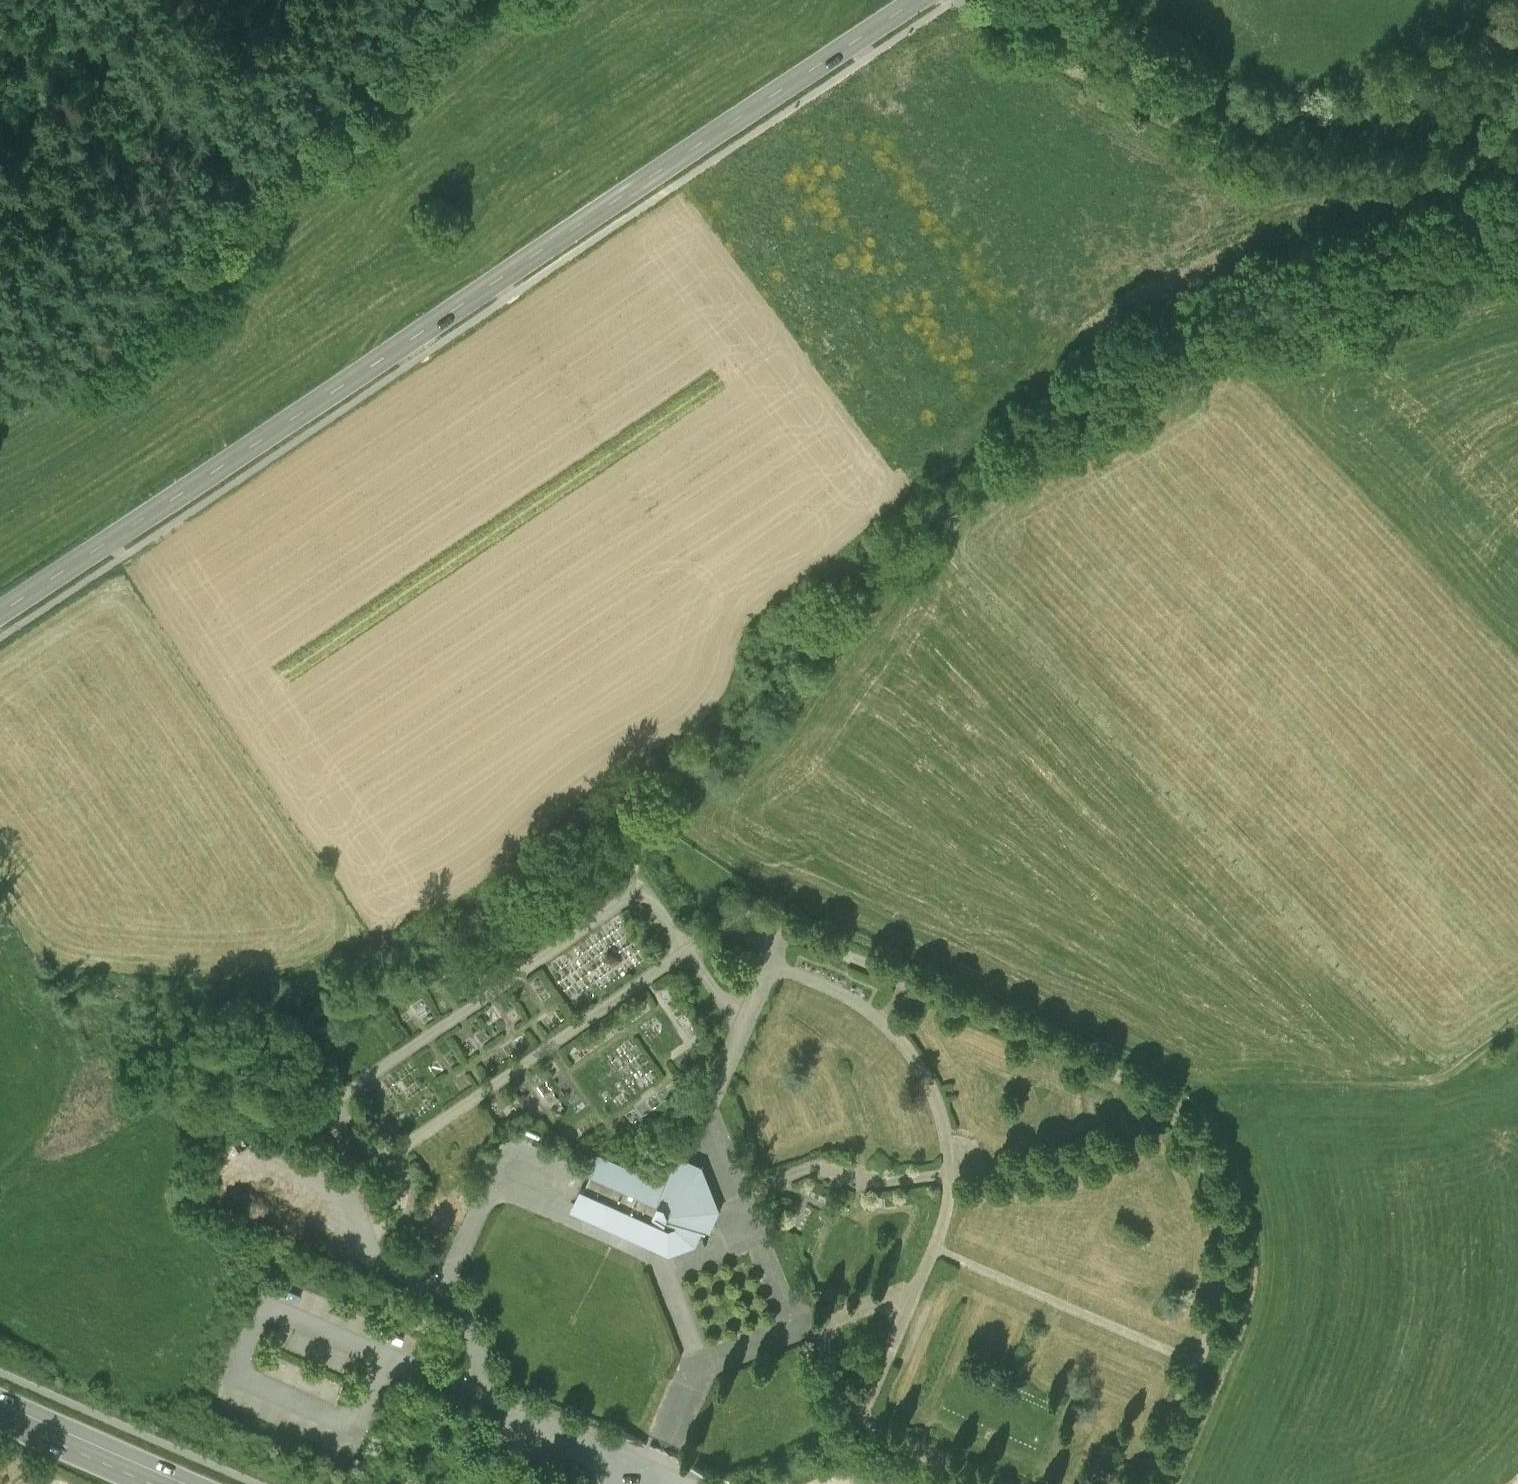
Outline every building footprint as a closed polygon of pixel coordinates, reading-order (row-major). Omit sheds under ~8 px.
[(705,1170),(679,1159),(666,1189),(597,1158),(589,1176),(572,1215),(674,1259),(699,1248),(718,1211),(705,1170)]
